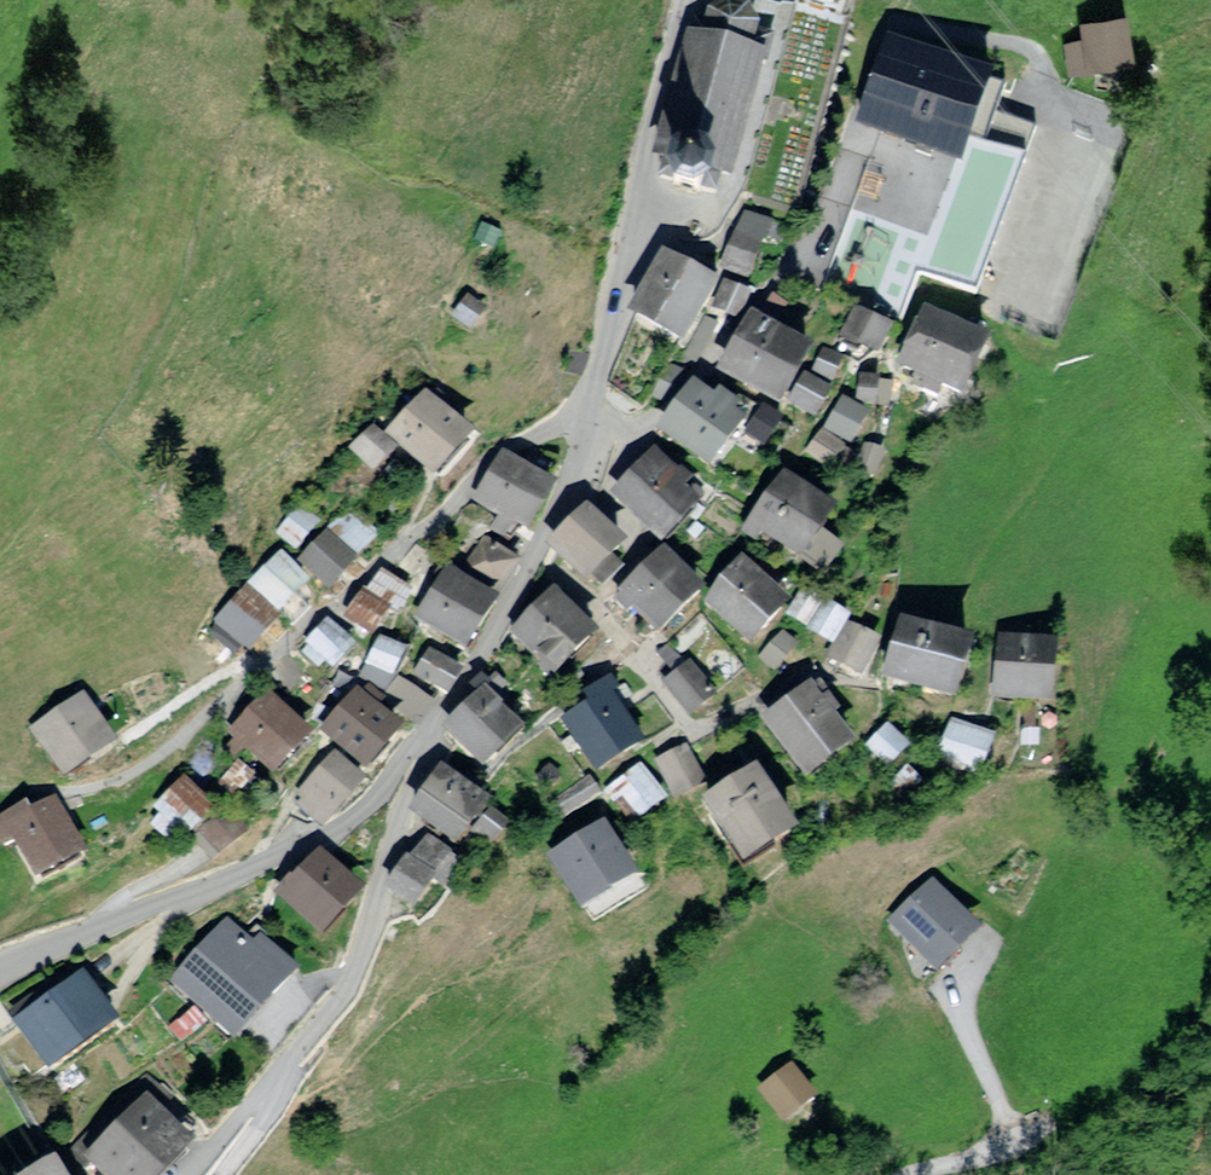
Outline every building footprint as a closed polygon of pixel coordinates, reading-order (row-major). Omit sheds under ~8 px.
[(708,15),(700,40),(752,55),(760,27),(750,9),(729,3),(708,15)] [(1090,25),(1092,38),(1067,43),(1072,73),(1145,61),(1138,17),(1090,25)] [(777,40),(760,27),(752,55),(768,60),(766,67),(770,68),(777,40)] [(700,40),(694,38),(658,162),(675,167),(688,159),(708,164),(719,183),(732,185),(766,67),(768,60),(752,55),(700,40)] [(1011,84),(897,43),(867,127),(981,167),(1011,84)] [(688,159),(675,167),(667,186),(675,204),(695,211),(712,201),(719,183),(708,164),(688,159)] [(774,221),(744,210),(722,269),(752,281),(774,221)] [(722,291),(661,256),(627,315),(689,350),(722,291)] [(750,295),(728,286),(716,313),(738,322),(750,295)] [(497,314),(475,298),(461,317),(483,333),(497,314)] [(906,329),(867,309),(851,341),(890,360),(906,329)] [(998,339),(924,309),(899,371),(973,401),(998,339)] [(749,317),(716,376),(782,413),(815,353),(749,317)] [(846,358),(824,348),(812,375),(834,385),(846,358)] [(896,383),(862,376),(857,401),(891,407),(896,383)] [(747,423),(702,388),(665,439),(711,473),(747,423)] [(478,446),(425,397),(387,438),(440,487),(478,446)] [(876,416),(845,398),(827,430),(858,447),(876,416)] [(785,424),(765,411),(747,439),(767,452),(785,424)] [(396,458),(370,433),(347,458),(373,482),(396,458)] [(850,455),(821,437),(810,453),(839,472),(850,455)] [(708,477),(667,441),(618,498),(680,552),(719,508),(703,494),(708,477)] [(890,451),(867,444),(859,472),(881,479),(890,451)] [(568,488),(508,451),(476,501),(503,518),(495,531),(515,543),(525,527),(539,535),(568,488)] [(856,522),(792,480),(749,544),(768,557),(775,546),(820,576),(856,522)] [(325,525),(303,506),(279,534),(302,553),(325,525)] [(641,550),(599,506),(564,540),(558,546),(600,589),(641,550)] [(383,536),(351,507),(298,565),(330,594),(383,536)] [(485,541),(462,579),(500,602),(524,565),(485,541)] [(659,638),(705,594),(663,551),(618,595),(659,638)] [(312,586),(278,555),(248,587),(282,618),(312,586)] [(796,605),(740,561),(701,610),(757,653),(796,605)] [(379,567),(365,587),(407,614),(420,594),(379,567)] [(462,579),(446,570),(415,622),(470,654),(500,602),(462,579)] [(850,617),(804,592),(787,623),(833,647),(850,617)] [(401,611),(368,593),(353,621),(386,639),(401,611)] [(602,639),(553,593),(510,638),(558,684),(602,639)] [(278,629),(238,596),(214,625),(253,658),(278,629)] [(353,647),(325,620),(304,643),(332,670),(353,647)] [(886,643),(850,627),(834,662),(870,679),(886,643)] [(979,649),(898,627),(882,687),(963,709),(979,649)] [(801,645),(784,630),(759,658),(776,673),(801,645)] [(1063,644),(996,636),(989,696),(1056,704),(1063,644)] [(408,651),(379,638),(361,677),(389,690),(408,651)] [(459,672),(428,654),(414,679),(446,696),(459,672)] [(720,699),(690,663),(664,685),(694,721),(720,699)] [(862,753),(811,687),(763,724),(814,790),(862,753)] [(411,734),(359,692),(322,737),(374,779),(411,734)] [(651,749),(610,692),(563,726),(604,783),(651,749)] [(132,742),(90,693),(38,736),(80,785),(132,742)] [(313,740),(264,693),(227,732),(275,779),(313,740)] [(483,693),(443,732),(484,776),(525,737),(483,693)] [(1003,738),(952,722),(940,756),(991,773),(1003,738)] [(913,749),(887,728),(867,752),(893,774),(913,749)] [(685,745),(655,762),(679,803),(708,787),(685,745)] [(262,776),(240,760),(216,792),(238,808),(262,776)] [(363,788),(333,760),(299,797),(303,801),(297,807),(324,831),(363,788)] [(670,800),(639,765),(603,796),(635,831),(670,800)] [(496,806),(442,769),(411,817),(465,853),(496,806)] [(804,845),(757,777),(702,812),(747,878),(804,845)] [(218,810),(181,779),(153,812),(190,843),(218,810)] [(591,801),(579,784),(558,798),(570,815),(591,801)] [(64,791),(0,825),(0,831),(10,851),(24,844),(46,886),(100,858),(64,791)] [(243,840),(224,819),(197,843),(216,865),(243,840)] [(645,882),(609,826),(547,865),(583,922),(645,882)] [(369,899),(320,859),(281,906),(329,946),(369,899)] [(443,881),(410,860),(388,894),(422,915),(443,881)] [(990,937),(928,882),(886,929),(948,984),(990,937)] [(229,921),(170,984),(235,1045),(301,974),(261,936),(254,944),(229,921)] [(83,966),(12,1017),(48,1067),(119,1016),(83,966)] [(849,1099),(819,1067),(788,1097),(818,1129),(849,1099)] [(15,1174),(70,1174),(55,1150),(49,1154),(21,1171),(15,1174)]
